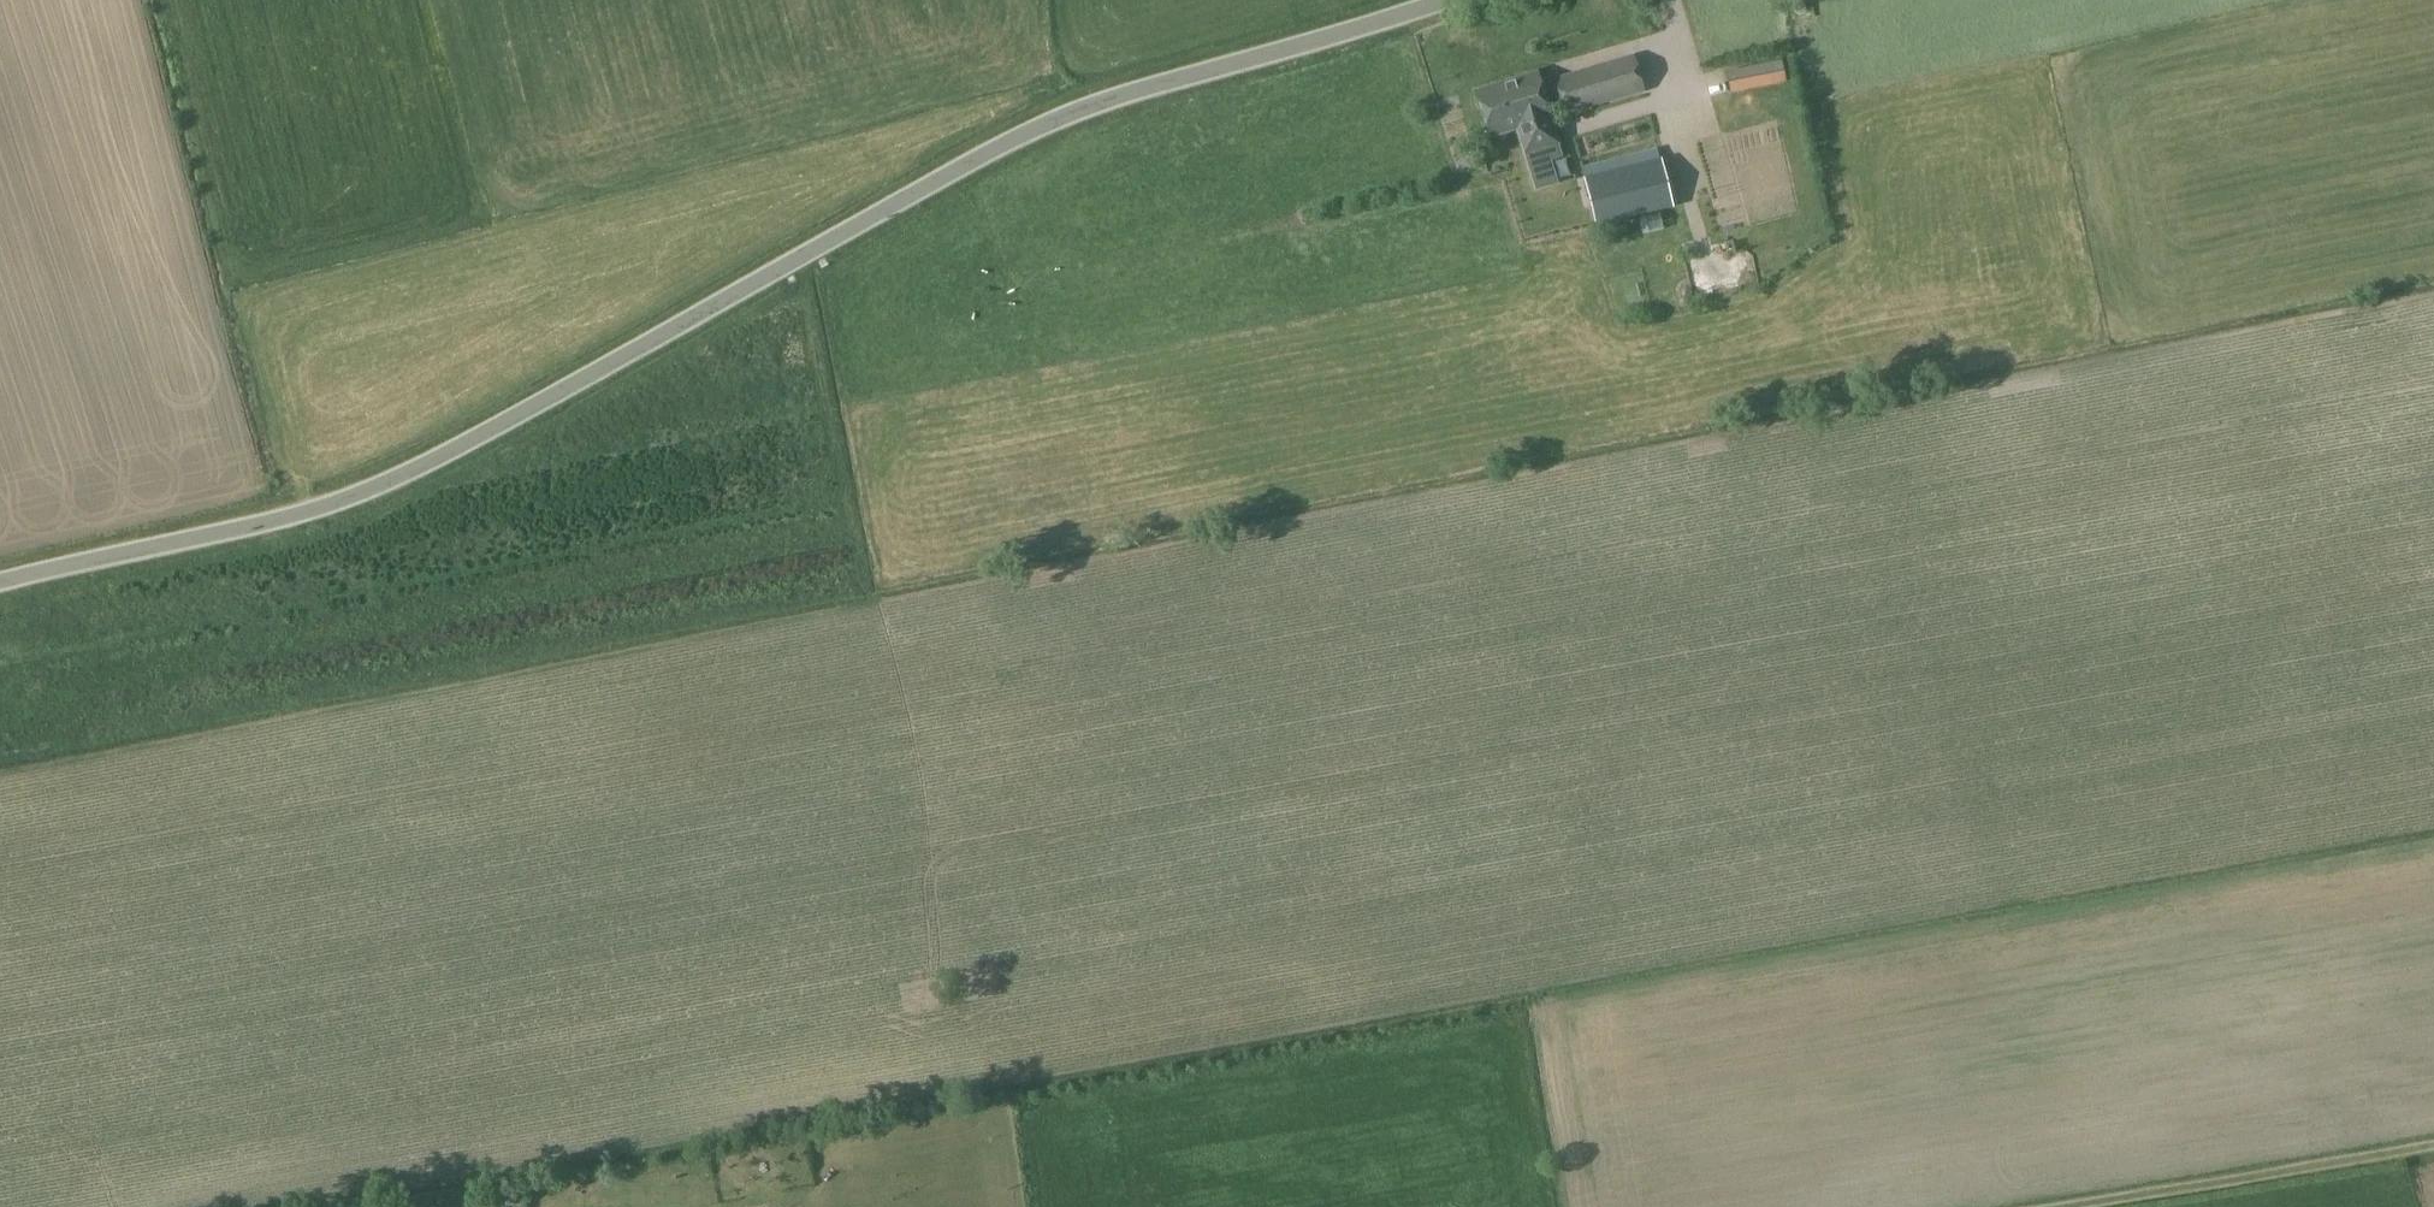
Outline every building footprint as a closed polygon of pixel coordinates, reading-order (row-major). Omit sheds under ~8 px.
[(1795,11),(1794,4),(1784,6),(1786,13),(1795,11)] [(1633,55),(1554,79),(1552,79),(1564,116),(1644,92),(1633,55)] [(1765,60),(1724,73),(1729,91),(1771,78),(1765,60)] [(1557,145),(1549,118),(1535,74),(1475,93),(1489,136),(1516,128),(1524,156),(1557,145)] [(1714,228),(1786,215),(1768,118),(1696,132),(1714,228)] [(1673,208),(1661,158),(1583,178),(1595,227),(1673,208)] [(496,1195),(499,1206),(510,1206),(519,1205),(516,1191),(496,1195)]
